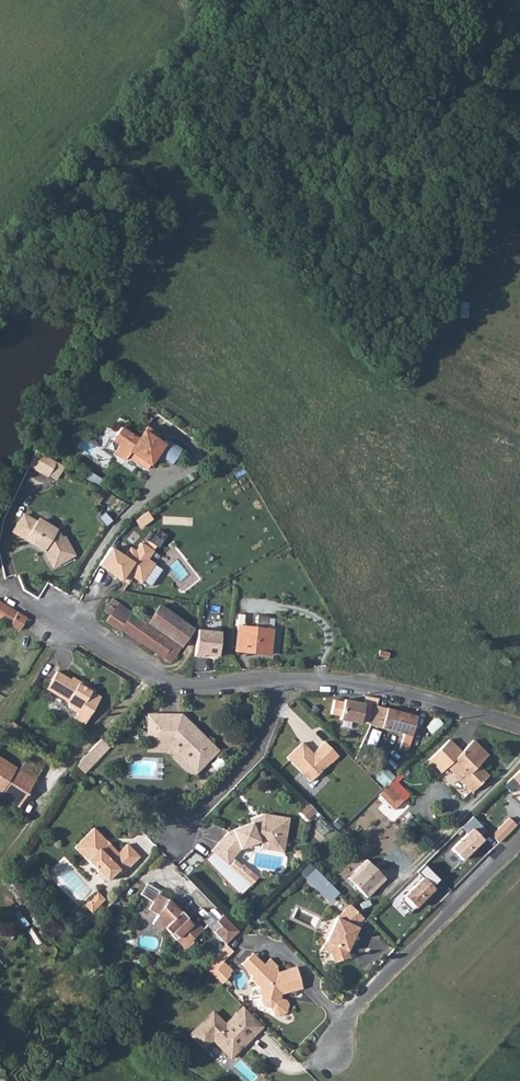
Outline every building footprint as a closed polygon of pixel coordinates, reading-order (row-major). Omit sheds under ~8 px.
[(147,428),(145,432),(157,440),(159,436),(147,428)] [(121,429),(113,441),(120,446),(114,454),(125,461),(129,457),(148,470),(159,455),(172,464),(181,451),(167,442),(164,445),(157,440),(145,432),(139,440),(121,429)] [(57,462),(37,450),(31,465),(49,476),(57,462)] [(97,478),(90,474),(87,480),(94,484),(97,478)] [(142,527),(154,519),(149,511),(136,519),(142,527)] [(24,515),(14,532),(27,540),(28,537),(32,539),(33,544),(45,551),(54,567),(74,556),(64,538),(62,539),(57,531),(40,521),(37,522),(34,526),(31,524),(33,521),(24,515)] [(111,548),(99,566),(122,581),(124,578),(130,583),(133,578),(143,584),(155,564),(149,559),(154,551),(141,543),(136,551),(131,548),(124,557),(111,548)] [(146,623),(112,599),(103,611),(111,617),(106,623),(119,632),(121,630),(169,664),(181,648),(146,623)] [(21,630),(27,620),(18,614),(19,613),(0,602),(0,620),(21,630)] [(159,605),(146,623),(181,648),(193,629),(159,605)] [(268,617),(257,616),(256,628),(238,626),(236,651),(271,655),(274,630),(266,628),(268,617)] [(220,633),(197,630),(194,657),(203,658),(203,655),(218,657),(220,633)] [(56,670),(46,688),(67,700),(69,706),(77,711),(74,717),(84,723),(100,695),(94,692),(95,689),(72,676),(70,679),(56,670)] [(364,697),(363,705),(343,701),(342,703),(333,701),(330,715),(339,717),(339,720),(359,724),(360,720),(369,726),(375,707),(377,699),(364,697)] [(415,717),(375,707),(369,726),(410,737),(415,717)] [(194,770),(214,750),(179,715),(146,715),(146,744),(167,743),(194,770)] [(106,747),(99,740),(81,758),(76,765),(82,772),(106,747)] [(337,756),(324,742),(314,752),(315,753),(312,755),(301,743),(286,758),(309,783),(329,763),(330,764),(337,756)] [(470,742),(444,767),(470,793),(486,777),(477,768),(476,770),(473,768),(485,757),(470,742)] [(146,744),(146,750),(164,750),(189,775),(194,770),(167,743),(146,744)] [(35,778),(0,757),(0,795),(18,806),(35,778)] [(39,769),(26,761),(22,768),(35,776),(39,769)] [(510,780),(502,788),(510,797),(519,789),(519,790),(519,770),(510,780)] [(387,785),(377,795),(392,810),(401,799),(387,785)] [(283,846),(288,819),(263,814),(263,818),(227,831),(202,860),(238,897),(249,886),(234,873),(227,867),(225,865),(239,849),(259,842),(283,846)] [(491,835),(499,843),(516,825),(509,818),(491,835)] [(121,873),(138,856),(126,844),(117,852),(92,827),(73,846),(96,870),(96,875),(101,880),(106,880),(117,869),(121,873)] [(472,828),(451,848),(462,859),(484,839),(472,828)] [(283,846),(259,842),(263,850),(282,853),(283,846)] [(385,878),(365,858),(347,877),(366,896),(385,878)] [(227,867),(234,873),(240,867),(233,860),(227,867)] [(240,867),(234,873),(249,886),(256,879),(241,865),(240,867)] [(435,879),(422,867),(415,874),(421,880),(402,898),(403,899),(403,903),(408,909),(412,909),(413,910),(433,891),(428,886),(435,879)] [(330,903),(338,895),(313,871),(306,879),(330,903)] [(85,907),(90,911),(103,899),(95,891),(87,900),(90,903),(85,907)] [(191,943),(202,931),(194,923),(191,926),(175,910),(165,905),(167,902),(156,896),(147,912),(156,918),(151,927),(161,932),(163,930),(184,952),(192,944),(191,943)] [(363,921),(350,907),(336,920),(321,951),(329,954),(333,965),(348,960),(346,953),(357,930),(355,929),(363,921)] [(213,933),(226,946),(235,936),(239,932),(223,916),(216,923),(220,927),(213,933)] [(333,922),(324,918),(318,932),(327,936),(333,922)] [(251,979),(262,967),(251,955),(239,967),(251,979)] [(301,991),(295,970),(277,974),(276,971),(276,968),(269,960),(262,967),(251,979),(249,981),(261,993),(258,1004),(262,1009),(268,1011),(273,1018),(278,1019),(285,1015),(286,1006),(283,1002),(276,1000),(277,996),(280,996),(301,991)] [(222,965),(210,977),(217,985),(229,973),(222,965)] [(261,1029),(242,1010),(223,1028),(211,1015),(188,1037),(201,1050),(210,1041),(229,1060),(261,1029)]
